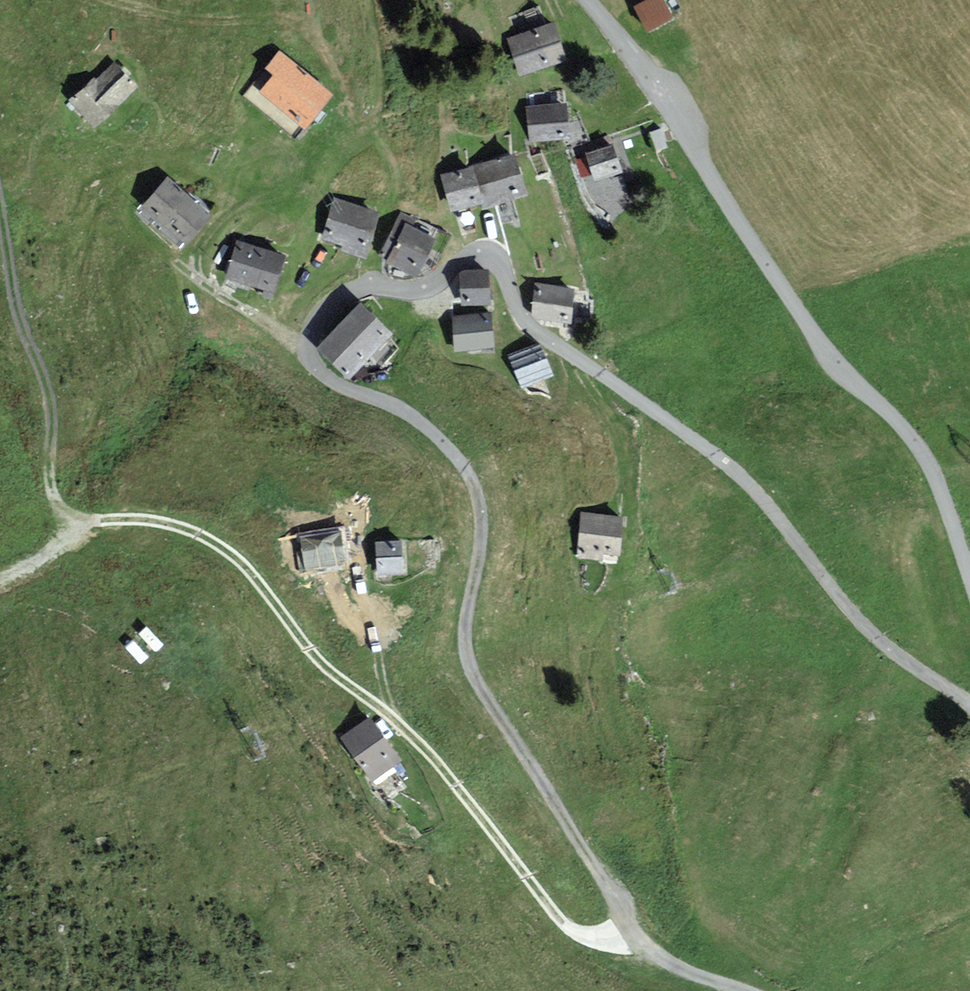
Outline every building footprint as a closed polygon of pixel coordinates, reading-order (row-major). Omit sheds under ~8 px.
[(630,10),(640,31),(665,20),(656,0),(652,0),(630,10)] [(504,44),(518,76),(556,60),(543,28),(504,44)] [(268,78),(257,92),(298,125),(324,93),(276,55),(262,73),(268,78)] [(68,104),(88,125),(127,89),(107,68),(68,104)] [(525,112),(528,144),(561,140),(558,108),(525,112)] [(607,147),(583,156),(593,181),(616,172),(607,147)] [(506,157),(438,180),(447,206),(475,196),(479,206),(518,193),(506,157)] [(198,217),(161,181),(136,207),(174,243),(198,217)] [(332,203),(320,240),(358,253),(371,216),(332,203)] [(401,227),(384,263),(409,275),(426,239),(401,227)] [(235,246),(225,278),(266,291),(276,258),(235,246)] [(483,304),(481,272),(458,274),(460,306),(483,304)] [(536,288),(531,318),(563,323),(568,293),(536,288)] [(356,307),(318,349),(346,375),(385,332),(356,307)] [(449,320),(453,350),(489,345),(484,315),(449,320)] [(532,348),(510,360),(523,387),(546,375),(532,348)] [(579,516),(575,556),(609,560),(613,519),(579,516)] [(335,536),(299,541),(303,570),(324,567),(323,561),(338,559),(335,536)] [(373,574),(396,572),(393,543),(370,545),(373,574)] [(365,724),(339,742),(363,777),(389,759),(365,724)]
